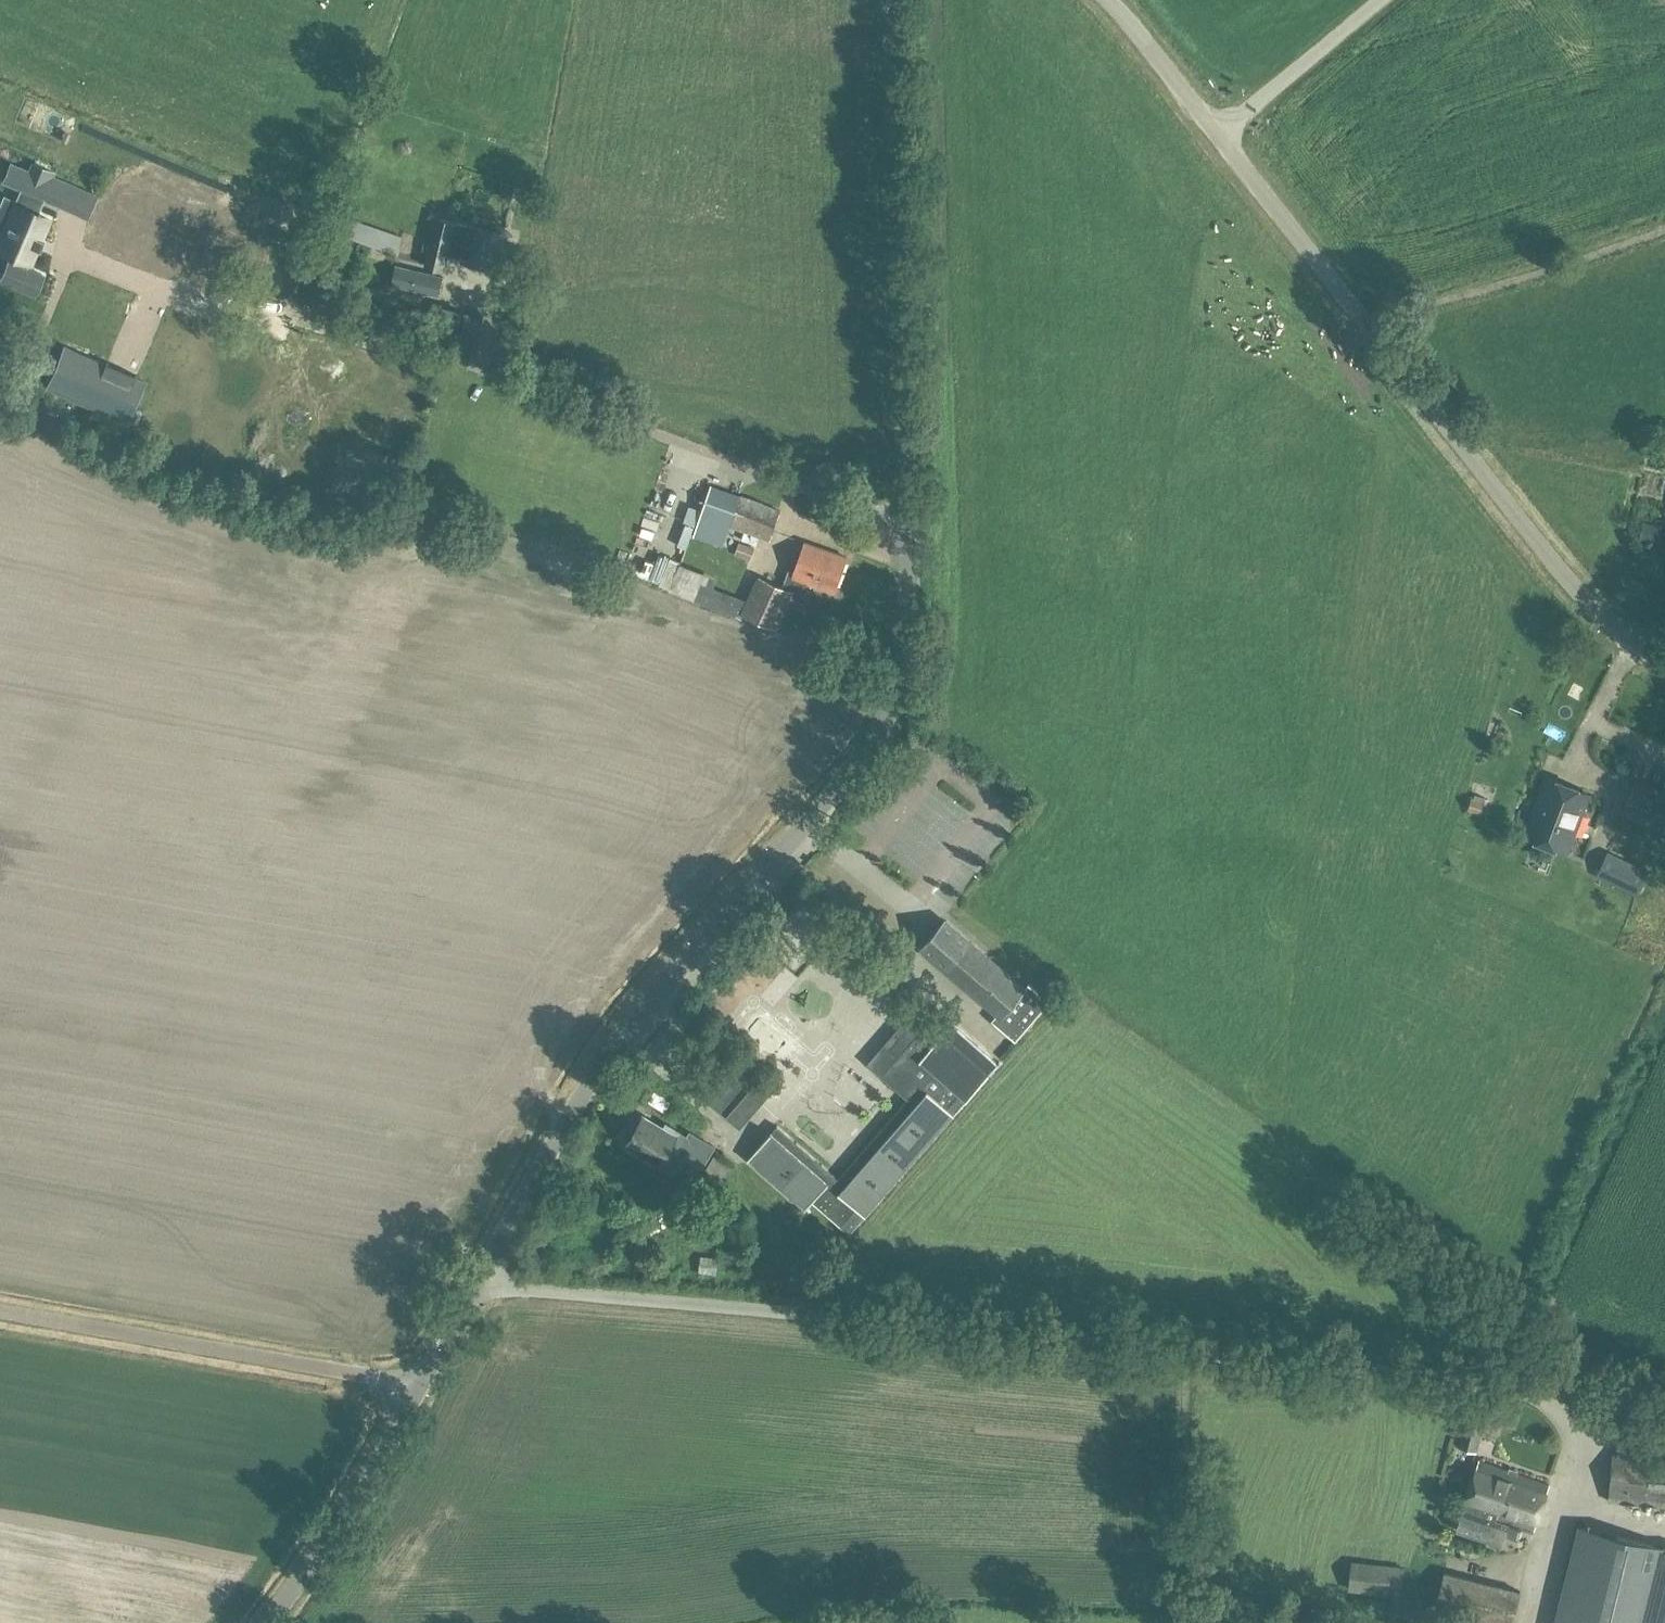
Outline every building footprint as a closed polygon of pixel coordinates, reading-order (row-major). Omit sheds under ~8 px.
[(53,176),(48,175),(39,196),(56,204),(65,182),(53,176)] [(17,204),(0,244),(0,248),(31,261),(49,218),(38,213),(42,202),(22,194),(17,204)] [(402,236),(333,213),(326,230),(396,254),(402,236)] [(425,243),(424,248),(429,249),(425,265),(444,270),(448,254),(464,257),(470,226),(436,218),(430,244),(425,243)] [(470,226),(464,257),(463,262),(496,269),(504,233),(470,226)] [(391,285),(406,288),(438,295),(443,276),(396,264),(391,285)] [(438,322),(460,327),(463,310),(442,305),(438,322)] [(466,312),(463,323),(461,331),(479,336),(483,316),(466,312)] [(64,348),(48,388),(130,422),(145,382),(64,348)] [(712,485),(699,521),(729,532),(737,536),(736,539),(756,546),(759,537),(770,541),(781,512),(712,485)] [(1644,522),(1641,541),(1653,542),(1656,524),(1644,522)] [(794,574),(788,572),(783,586),(758,575),(741,615),(778,630),(792,597),(803,602),(810,583),(834,592),(847,557),(806,542),(794,574)] [(735,556),(750,562),(755,548),(740,543),(735,556)] [(1551,847),(1574,787),(1547,777),(1524,837),(1551,847)] [(1664,790),(1636,778),(1622,814),(1664,831),(1664,790)] [(1574,787),(1551,847),(1567,853),(1589,794),(1574,787)] [(1467,811),(1482,814),(1486,801),(1471,797),(1467,811)] [(1596,877),(1637,896),(1650,871),(1608,851),(1596,877)] [(1026,988),(971,941),(946,920),(922,949),(998,1014),(992,1020),(1016,1040),(1049,1001),(1029,984),(1026,988)] [(922,988),(940,1000),(948,989),(930,977),(922,988)] [(953,1022),(937,1039),(924,1028),(925,1026),(912,1015),(895,1034),(900,1038),(890,1048),(886,1045),(869,1064),(896,1088),(897,1088),(909,1098),(838,1179),(777,1126),(748,1160),(804,1209),(812,1201),(850,1234),(1000,1062),(953,1022)] [(761,1078),(750,1090),(763,1102),(774,1089),(761,1078)] [(665,1125),(671,1113),(655,1106),(649,1118),(665,1125)] [(645,1116),(628,1145),(669,1169),(680,1150),(701,1163),(710,1147),(690,1135),(688,1139),(678,1134),(679,1132),(667,1124),(665,1128),(645,1116)] [(719,1257),(701,1255),(699,1272),(717,1274),(719,1257)] [(1477,1452),(1486,1416),(1468,1412),(1459,1447),(1477,1452)] [(1613,1452),(1608,1502),(1664,1507),(1664,1457),(1613,1452)] [(1480,1461),(1464,1509),(1521,1528),(1532,1532),(1548,1484),(1480,1461)] [(1521,1528),(1464,1509),(1457,1530),(1501,1545),(1505,1535),(1517,1539),(1521,1528)] [(1660,1548),(1661,1545),(1579,1526),(1557,1622),(1664,1622),(1664,1550),(1660,1548)] [(1348,1591),(1401,1596),(1405,1566),(1352,1561),(1348,1591)] [(1484,1622),(1514,1622),(1522,1591),(1445,1571),(1434,1611),(1484,1622)]
